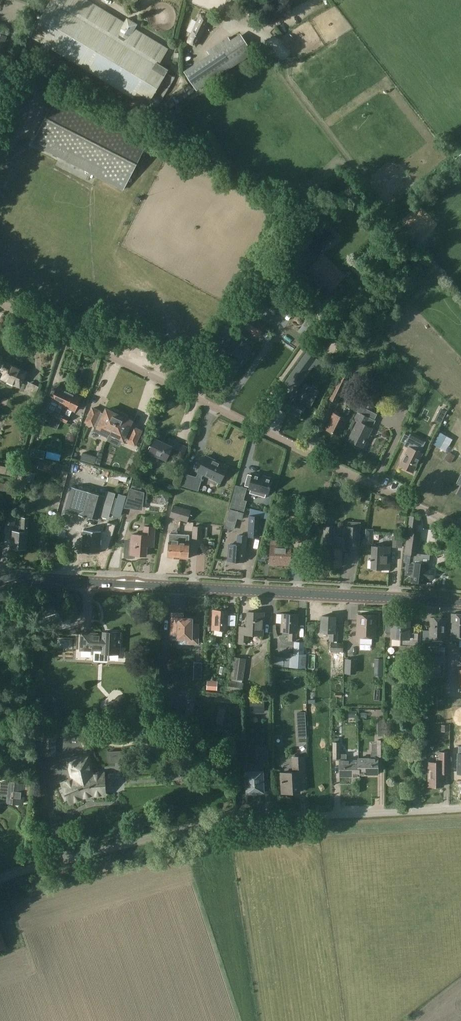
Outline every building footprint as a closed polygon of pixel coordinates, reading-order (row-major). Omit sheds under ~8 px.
[(87,0),(51,0),(30,35),(133,98),(133,99),(137,101),(134,106),(143,111),(150,101),(169,69),(159,64),(169,48),(135,28),(137,24),(127,18),(124,22),(87,0)] [(209,19),(201,15),(188,42),(196,46),(209,19)] [(211,57),(186,74),(197,90),(252,53),(242,37),(232,43),(229,38),(208,52),(211,57)] [(278,41),(268,47),(281,67),(291,60),(278,41)] [(56,99),(33,144),(122,189),(145,145),(56,99)] [(325,204),(320,198),(313,204),(318,210),(325,204)] [(335,237),(327,229),(309,248),(316,256),(335,237)] [(330,290),(342,278),(321,258),(310,269),(330,290)] [(247,309),(255,298),(261,301),(254,313),(268,321),(277,306),(263,298),(257,295),(256,296),(250,293),(248,296),(245,294),(235,310),(241,313),(244,308),(247,309)] [(387,313),(389,316),(395,309),(385,299),(379,305),(381,308),(387,313)] [(245,328),(259,336),(262,332),(265,334),(268,327),(266,326),(266,325),(246,314),(240,325),(245,328)] [(313,344),(323,352),(330,341),(320,334),(313,344)] [(340,342),(336,348),(342,352),(346,346),(340,342)] [(242,359),(244,360),(249,352),(235,344),(230,352),(235,355),(233,359),(229,356),(218,374),(230,381),(241,364),(239,363),(242,359)] [(315,358),(307,352),(291,374),(299,380),(315,358)] [(27,372),(3,360),(0,368),(0,371),(3,372),(3,373),(1,379),(20,388),(27,372)] [(346,379),(339,376),(328,398),(337,403),(345,386),(344,386),(345,384),(344,383),(346,379)] [(62,406),(70,392),(58,387),(51,401),(58,404),(48,425),(57,430),(60,423),(61,421),(58,419),(62,406)] [(282,407),(299,415),(309,395),(292,387),(282,407)] [(368,407),(375,393),(368,390),(361,403),(368,407)] [(58,419),(61,421),(66,423),(72,410),(75,411),(81,398),(70,392),(62,406),(58,419)] [(365,408),(360,406),(357,411),(358,412),(353,420),(357,421),(348,439),(362,446),(368,434),(369,434),(375,421),(370,418),(363,414),(365,408)] [(444,417),(447,410),(440,407),(437,414),(434,420),(441,423),(444,417)] [(111,433),(120,413),(114,410),(113,412),(106,409),(104,414),(93,408),(86,422),(111,433)] [(120,413),(111,433),(135,445),(142,431),(130,425),(132,421),(125,418),(126,416),(120,413)] [(346,419),(333,413),(325,428),(339,435),(346,419)] [(413,472),(422,453),(421,452),(426,441),(411,433),(409,435),(405,433),(401,441),(406,443),(405,445),(409,447),(400,465),(413,472)] [(170,452),(181,458),(186,447),(169,439),(167,444),(155,439),(149,451),(166,460),(170,452)] [(227,466),(206,456),(199,471),(197,477),(186,474),(183,485),(198,490),(202,478),(201,478),(203,473),(220,481),(227,466)] [(38,468),(52,472),(54,464),(40,461),(38,468)] [(273,479),(253,473),(252,475),(248,474),(244,486),(249,487),(249,489),(250,490),(249,493),(265,498),(266,494),(268,495),(273,479)] [(96,518),(102,494),(83,490),(83,491),(80,491),(81,488),(67,485),(66,489),(65,488),(62,500),(80,504),(78,513),(96,518)] [(143,499),(144,492),(130,490),(125,504),(135,506),(136,498),(143,499)] [(113,497),(114,494),(107,492),(101,515),(108,517),(110,508),(116,509),(114,514),(120,516),(125,497),(119,495),(118,499),(113,497)] [(244,511),(247,501),(244,500),(233,497),(230,507),(244,511)] [(173,505),(169,517),(187,522),(191,510),(173,505)] [(231,510),(228,521),(239,523),(241,512),(231,510)] [(14,526),(17,514),(8,512),(5,523),(14,526)] [(249,536),(260,537),(261,516),(251,515),(249,536)] [(21,532),(13,532),(12,548),(25,549),(26,532),(28,532),(29,518),(21,517),(21,532)] [(156,526),(143,526),(143,535),(131,534),(131,540),(125,540),(124,556),(127,557),(129,558),(132,558),(135,557),(135,554),(146,555),(147,546),(153,546),(154,535),(155,535),(156,526)] [(203,527),(203,526),(193,526),(192,538),(202,539),(202,538),(207,538),(208,527),(203,527)] [(345,546),(358,547),(359,527),(346,526),(345,546)] [(435,554),(441,555),(445,527),(438,526),(437,535),(439,535),(437,542),(435,554)] [(333,536),(334,528),(324,527),(322,549),(327,550),(326,564),(341,565),(343,537),(333,536)] [(81,537),(80,551),(99,553),(100,539),(105,539),(106,532),(81,531),(81,537)] [(421,533),(408,531),(404,554),(418,556),(421,533)] [(177,547),(178,534),(170,533),(168,557),(178,557),(179,547),(177,547)] [(179,547),(178,557),(187,558),(189,534),(178,534),(177,547),(179,547)] [(243,553),(245,553),(245,545),(246,545),(247,535),(237,534),(237,544),(230,544),(229,560),(243,561),(243,553)] [(301,535),(301,547),(309,547),(309,536),(301,535)] [(403,536),(393,536),(392,547),(402,548),(402,547),(403,536)] [(454,554),(458,545),(447,540),(443,549),(454,554)] [(277,564),(278,562),(290,562),(291,545),(277,545),(277,541),(271,541),(270,564),(277,564)] [(391,545),(372,544),(371,555),(369,555),(368,559),(371,560),(371,568),(390,569),(391,545)] [(432,579),(434,568),(428,568),(429,564),(428,564),(429,558),(422,558),(422,563),(412,562),(410,581),(427,583),(427,579),(432,579)] [(228,630),(229,611),(226,611),(225,609),(221,609),(219,611),(213,610),(212,629),(215,630),(214,636),(222,637),(223,630),(228,630)] [(265,612),(248,612),(248,629),(240,629),(239,643),(249,643),(249,634),(264,634),(265,612)] [(282,631),(289,631),(289,640),(295,640),(296,632),(297,632),(298,614),(283,613),(282,631)] [(376,637),(377,615),(358,614),(357,636),(376,637)] [(452,614),(451,638),(460,638),(460,614),(452,614)] [(338,641),(339,625),(335,625),(335,616),(322,616),(321,632),(330,632),(329,641),(331,641),(330,652),(343,652),(344,643),(337,642),(337,641),(338,641)] [(444,638),(445,618),(431,617),(430,638),(444,638)] [(192,618),(178,618),(178,621),(172,621),(171,634),(178,635),(177,638),(187,639),(187,643),(198,643),(198,625),(192,624),(192,618)] [(413,626),(410,625),(410,620),(393,619),(392,637),(392,639),(393,642),(394,643),(396,645),(398,646),(400,646),(400,647),(420,648),(421,630),(418,630),(418,628),(418,625),(413,625),(413,626)] [(102,651),(102,653),(119,654),(120,633),(103,632),(103,634),(81,633),(80,650),(102,651)] [(303,654),(304,642),(295,641),(294,653),(291,653),(290,659),(277,658),(277,659),(270,658),(270,666),(290,667),(306,668),(307,654),(303,654)] [(425,654),(424,666),(441,667),(442,655),(425,654)] [(243,680),(246,658),(233,657),(231,679),(243,680)] [(356,672),(357,659),(346,658),(345,671),(356,672)] [(382,671),(383,658),(375,658),(374,671),(382,671)] [(422,683),(422,676),(422,674),(411,674),(411,676),(405,676),(405,690),(417,690),(417,684),(414,684),(414,683),(422,683)] [(207,680),(206,690),(217,690),(218,681),(207,680)] [(244,683),(229,681),(227,691),(242,693),(244,683)] [(250,713),(264,713),(264,698),(250,698),(250,713)] [(187,703),(186,720),(193,720),(194,703),(187,703)] [(305,712),(296,712),(298,737),(306,737),(305,712)] [(55,736),(37,735),(36,755),(55,756),(55,736)] [(378,774),(378,758),(385,758),(384,740),(377,740),(377,752),(371,752),(371,758),(359,758),(359,760),(360,775),(364,775),(364,774),(378,774)] [(360,777),(360,775),(359,760),(346,760),(346,754),(340,754),(340,742),(333,742),(333,760),(340,760),(340,776),(355,776),(355,777),(360,777)] [(264,791),(263,771),(262,771),(262,765),(269,765),(268,749),(258,750),(259,765),(258,765),(257,766),(257,771),(247,772),(248,792),(264,791)] [(110,751),(110,762),(115,762),(120,761),(122,761),(122,753),(122,751),(112,751),(110,751)] [(434,765),(430,765),(430,780),(431,780),(431,786),(444,786),(444,773),(451,773),(451,752),(439,752),(439,758),(437,758),(437,762),(434,762),(434,765)] [(292,772),(282,773),(283,792),(300,792),(299,775),(306,774),(305,756),(292,756),(292,772)] [(88,757),(69,761),(73,776),(76,775),(77,778),(76,778),(64,783),(72,802),(74,801),(74,802),(81,799),(80,798),(82,797),(83,797),(91,796),(91,795),(92,795),(94,795),(94,796),(101,796),(101,794),(103,794),(103,790),(108,789),(108,779),(103,779),(102,774),(88,775),(87,773),(91,772),(88,757)] [(23,805),(25,783),(8,781),(6,803),(23,805)]
